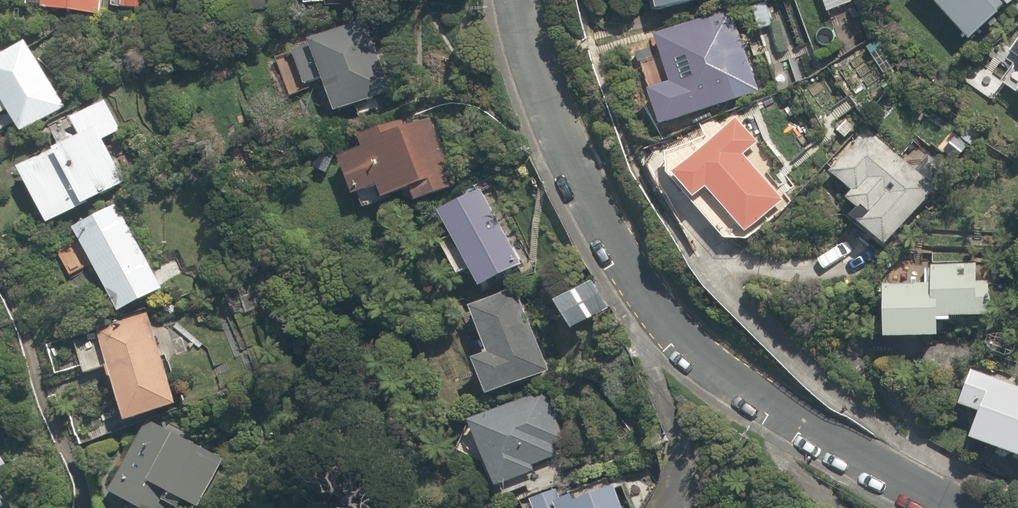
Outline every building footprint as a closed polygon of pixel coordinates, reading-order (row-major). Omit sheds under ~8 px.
[(40,16),(103,19),(104,0),(41,0),(40,16)] [(296,9),(393,0),(296,0),(296,9)] [(651,13),(681,6),(679,0),(648,0),(651,13)] [(828,15),(855,4),(853,0),(822,0),(828,15)] [(962,44),(1011,0),(923,0),(962,44)] [(731,14),(664,34),(674,68),(693,63),(708,111),(756,97),(731,14)] [(334,116),(390,95),(363,23),(273,57),(287,94),(321,81),(334,116)] [(7,115),(19,136),(67,108),(25,37),(0,52),(0,119),(7,115)] [(794,37),(763,49),(779,94),(811,82),(794,37)] [(1009,58),(1017,63),(1017,44),(1009,58)] [(45,227),(123,185),(101,144),(119,134),(101,102),(46,132),(54,146),(13,169),(45,227)] [(739,240),(781,204),(742,157),(757,144),(736,120),(664,181),(684,205),(699,193),(739,240)] [(456,186),(435,127),(406,137),(402,123),(333,147),(350,197),(371,190),(375,203),(404,193),(407,203),(456,186)] [(931,191),(865,134),(829,176),(848,192),(842,200),(863,218),(854,229),(880,251),(931,191)] [(440,254),(451,277),(462,272),(473,294),(519,271),(500,232),(511,227),(489,183),(432,211),(451,249),(440,254)] [(109,204),(66,230),(117,316),(160,290),(109,204)] [(985,303),(985,283),(975,283),(975,266),(907,266),(892,289),(877,289),(877,344),(931,344),(931,320),(975,320),(975,303),(985,303)] [(595,281),(546,308),(562,337),(611,310),(595,281)] [(510,288),(460,308),(481,358),(466,364),(480,400),(545,373),(510,288)] [(83,374),(84,376),(99,371),(119,428),(173,409),(156,359),(172,354),(163,327),(150,332),(143,313),(93,330),(98,343),(75,351),(83,374)] [(990,374),(983,394),(964,388),(956,412),(975,418),(965,447),(1017,465),(1017,384),(990,374)] [(526,497),(566,479),(548,441),(559,436),(539,394),(462,430),(496,503),(523,490),(526,497)] [(141,426),(129,452),(123,449),(102,493),(135,507),(182,507),(183,505),(189,507),(200,507),(221,464),(141,426)] [(610,482),(561,503),(556,491),(519,507),(621,507),(610,482)]
